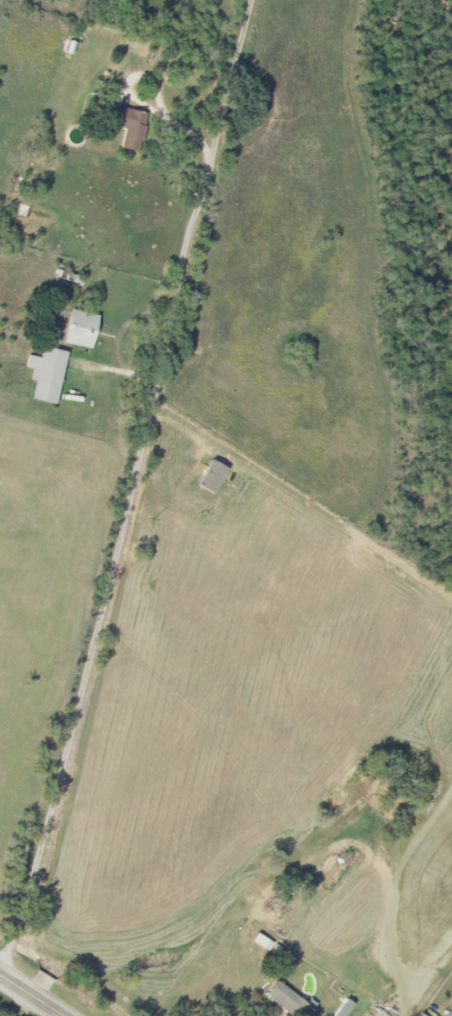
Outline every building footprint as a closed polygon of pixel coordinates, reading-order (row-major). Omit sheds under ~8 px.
[(142,152),(148,112),(123,108),(120,127),(125,128),(122,149),(142,152)] [(101,316),(73,309),(65,342),(93,349),(101,316)] [(68,352),(45,347),(42,358),(30,355),(27,367),(34,368),(31,380),(36,381),(32,399),(57,404),(68,352)] [(274,942),(257,933),(253,941),(269,951),(274,942)] [(309,1005),(277,980),(266,995),(293,1015),(300,1015),(309,1005)] [(353,1002),(343,997),(333,1015),(345,1015),(353,1002)]
